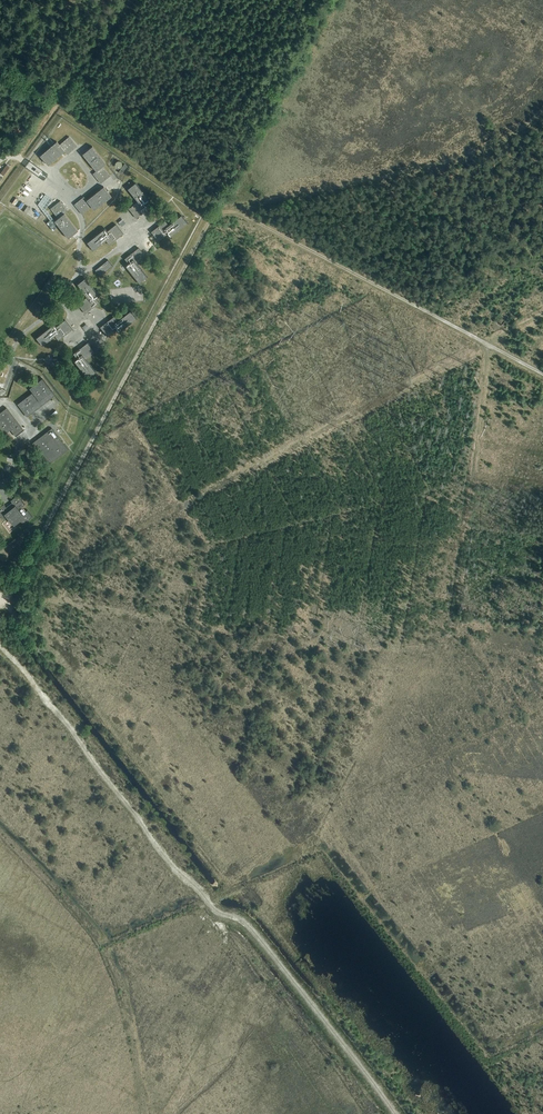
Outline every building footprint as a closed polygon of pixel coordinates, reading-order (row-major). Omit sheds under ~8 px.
[(67,154),(77,146),(69,137),(59,145),(57,142),(40,156),(48,165),(65,151),(67,154)] [(101,183),(110,176),(102,166),(106,163),(92,147),(83,154),(96,171),(93,174),(101,183)] [(121,174),(127,166),(124,164),(118,172),(121,174)] [(10,167),(7,165),(0,174),(3,176),(10,167)] [(150,207),(146,202),(149,200),(135,183),(127,189),(137,202),(128,209),(136,218),(150,207)] [(94,210),(111,197),(103,187),(86,200),(84,197),(74,205),(82,214),(91,206),(94,210)] [(58,218),(55,221),(52,223),(49,220),(46,223),(52,231),(56,228),(54,225),(56,223),(68,238),(77,230),(64,213),(67,211),(60,201),(50,209),(58,218)] [(181,215),(168,225),(165,221),(151,232),(158,241),(167,234),(169,237),(187,223),(181,215)] [(93,250),(105,240),(109,245),(123,234),(115,224),(106,232),(104,229),(87,243),(93,250)] [(124,259),(128,263),(125,265),(139,283),(146,277),(137,265),(146,257),(138,248),(124,259)] [(112,267),(107,261),(94,270),(99,276),(112,267)] [(99,303),(95,298),(98,296),(84,278),(77,284),(87,297),(77,304),(85,314),(99,303)] [(130,311),(117,321),(114,316),(100,327),(107,337),(116,329),(118,332),(136,319),(130,311)] [(42,346),(55,336),(58,340),(72,329),(65,320),(55,327),(53,324),(36,338),(42,346)] [(73,354),(77,358),(74,361),(87,378),(95,372),(85,359),(94,352),(87,343),(73,354)] [(57,365),(61,361),(56,356),(52,359),(57,365)] [(54,395),(51,391),(42,379),(29,388),(32,392),(17,404),(27,417),(54,395)] [(0,413),(0,433),(2,436),(10,430),(15,436),(23,430),(6,408),(0,413)] [(32,443),(48,465),(67,450),(51,429),(32,443)] [(7,518),(11,523),(14,526),(20,521),(23,524),(32,517),(27,511),(25,512),(21,507),(24,505),(17,496),(10,501),(12,503),(6,508),(3,505),(0,507),(0,517),(1,517),(4,520),(6,518),(7,518)]
